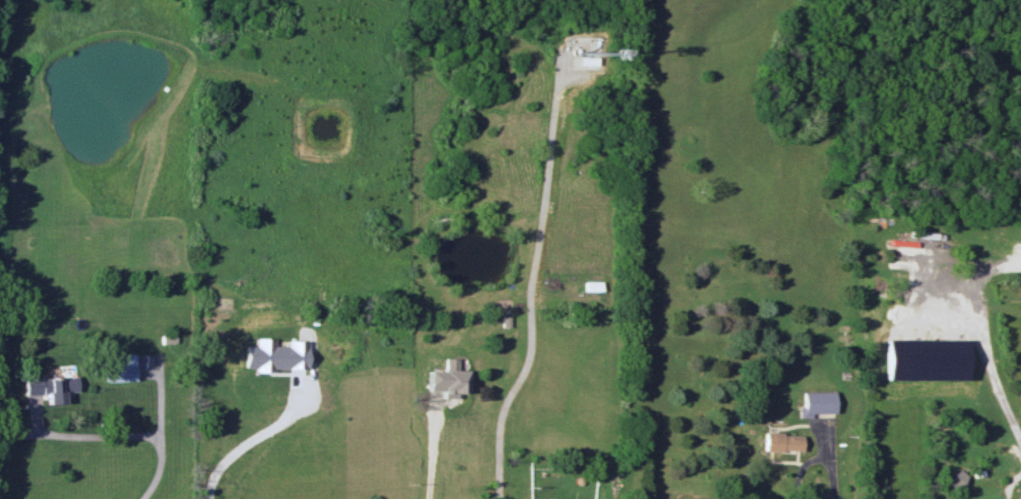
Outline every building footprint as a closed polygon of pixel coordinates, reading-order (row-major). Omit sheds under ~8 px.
[(245,345),(244,369),(305,370),(305,341),(286,340),(286,346),(273,346),(273,338),(254,338),(254,345),(245,345)] [(883,379),(962,380),(962,340),(883,339),(883,379)] [(103,355),(104,381),(134,380),(133,354),(103,355)] [(426,390),(441,391),(441,398),(454,399),(454,393),(464,393),(465,370),(454,370),(455,358),(444,358),(443,370),(426,370),(426,390)] [(76,391),(75,374),(23,379),(24,395),(45,393),(46,404),(62,403),(61,392),(76,391)] [(832,391),(798,392),(799,415),(832,414),(832,391)] [(762,450),(800,451),(800,434),(763,433),(762,450)] [(964,475),(956,469),(946,482),(954,488),(964,475)]
